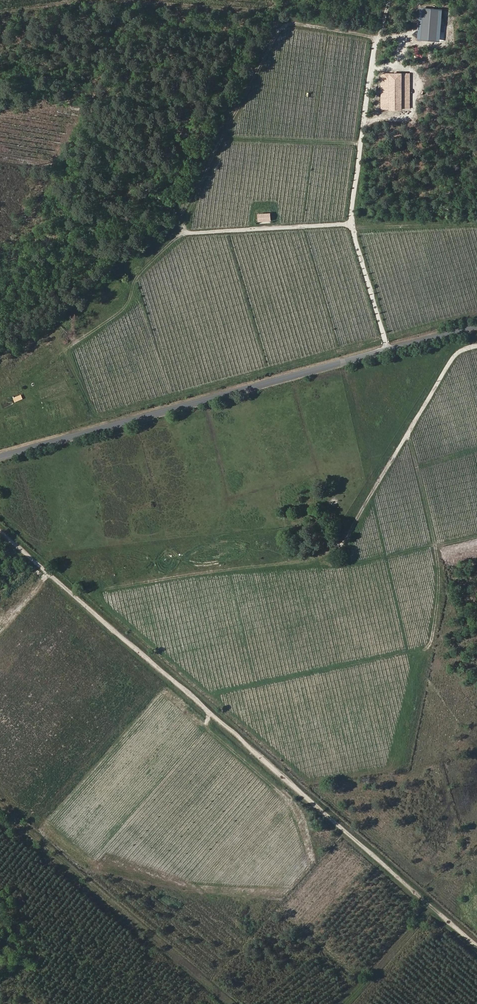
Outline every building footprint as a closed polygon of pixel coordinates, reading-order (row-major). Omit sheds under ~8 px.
[(419,7),(416,40),(439,41),(441,9),(419,7)] [(256,221),(270,221),(270,213),(256,213),(256,221)]
